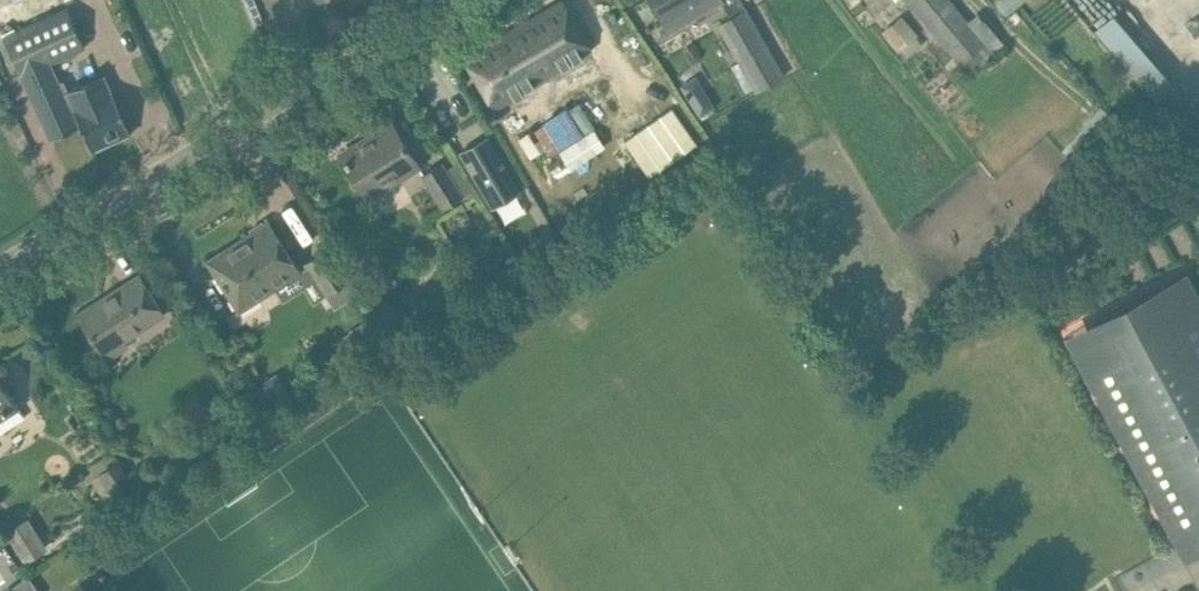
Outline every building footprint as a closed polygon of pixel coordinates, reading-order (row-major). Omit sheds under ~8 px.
[(476,76),(495,109),(523,93),(522,90),(590,50),(563,0),(559,0),(464,56),(476,76)] [(664,21),(685,9),(690,18),(722,0),(652,0),(664,21)] [(1008,45),(985,18),(973,26),(951,0),(907,0),(961,66),(963,64),(969,71),(978,64),(981,67),(1008,45)] [(1007,15),(1026,0),(995,0),(1007,15)] [(67,5),(2,35),(21,77),(22,76),(51,63),(87,47),(67,5)] [(755,88),(756,91),(784,75),(746,9),(718,24),(740,62),(732,66),(747,92),(755,88)] [(1158,93),(1176,77),(1117,12),(1099,29),(1158,93)] [(884,29),(900,50),(921,35),(905,13),(884,29)] [(81,126),(92,150),(130,133),(122,117),(128,115),(120,99),(115,101),(103,75),(68,91),(64,82),(61,83),(51,63),(22,76),(50,140),(81,126)] [(581,98),(523,133),(533,149),(545,142),(552,153),(598,126),(581,98)] [(673,107),(625,140),(650,176),(698,143),(673,107)] [(344,160),(348,166),(349,165),(369,197),(419,166),(392,122),(341,153),(345,159),(344,160)] [(486,136),(461,151),(493,207),(519,192),(486,136)] [(444,208),(462,196),(442,163),(423,175),(444,208)] [(253,232),(207,261),(220,281),(232,299),(239,311),(259,298),(252,286),(262,280),(269,291),(300,271),(282,243),(269,222),(263,226),(253,232)] [(551,234),(536,242),(542,253),(557,245),(551,234)] [(330,247),(306,263),(325,294),(334,308),(359,292),(330,247)] [(81,312),(94,332),(106,350),(163,314),(152,296),(139,275),(113,292),(114,294),(105,300),(104,298),(81,312)] [(1175,546),(1198,533),(1198,324),(1175,279),(1063,336),(1175,546)] [(25,417),(16,402),(4,384),(12,379),(10,375),(0,359),(0,433),(25,417)] [(268,378),(252,388),(269,414),(284,404),(268,378)] [(27,561),(51,548),(34,515),(10,527),(27,561)] [(29,576),(10,588),(9,587),(4,590),(39,590),(29,576)]
